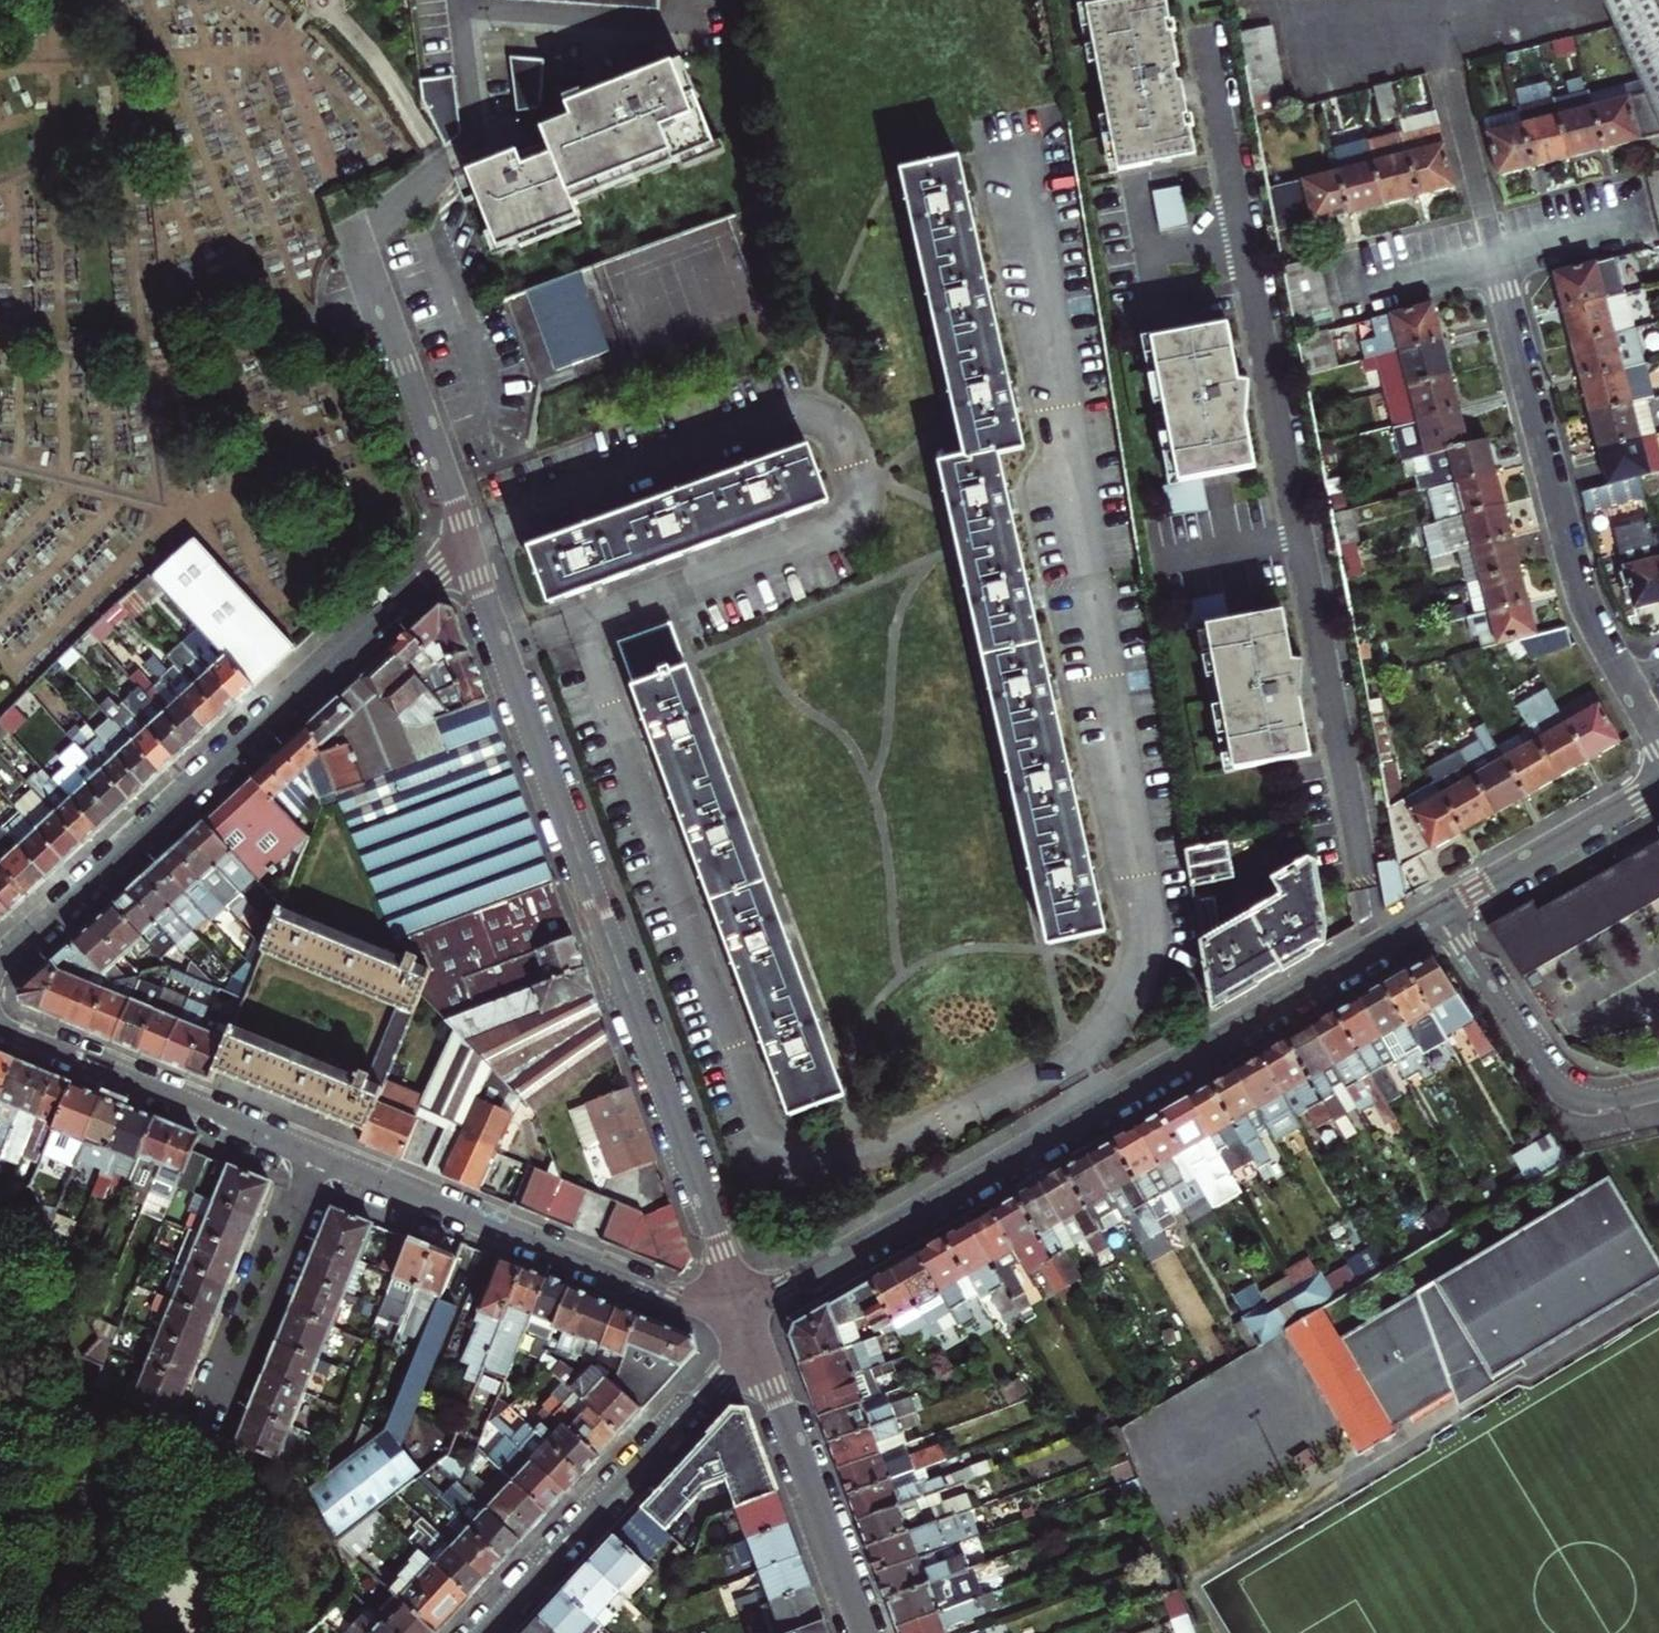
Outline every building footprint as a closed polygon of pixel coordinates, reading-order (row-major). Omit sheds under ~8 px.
[(1088,6),(1119,170),(1197,156),(1183,82),(1179,82),(1176,67),(1180,66),(1168,0),(1123,0),(1088,6)] [(1617,29),(1644,86),(1658,117),(1658,0),(1604,0),(1617,29)] [(1244,49),(1278,42),(1275,26),(1240,33),(1243,45),(1244,49)] [(1579,38),(1545,46),(1549,61),(1583,54),(1579,38)] [(1247,66),(1282,59),(1278,42),(1244,49),(1247,66)] [(547,54),(504,51),(511,106),(533,105),(536,103),(547,54)] [(577,218),(568,197),(668,156),(711,139),(689,86),(680,91),(667,57),(562,100),(566,112),(537,125),(543,140),(515,151),(513,147),(462,167),(493,245),(514,236),(517,242),(577,218)] [(1250,81),(1285,75),(1282,59),(1247,66),(1250,81)] [(1253,98),(1288,92),(1285,75),(1250,81),(1253,98)] [(1395,82),(1376,87),(1383,118),(1403,114),(1395,82)] [(1608,150),(1638,142),(1658,137),(1658,117),(1644,86),(1595,97),(1608,150)] [(1257,116),(1291,107),(1288,92),(1253,98),(1257,116)] [(1595,97),(1559,105),(1572,159),(1590,155),(1608,150),(1595,97)] [(1559,105),(1524,113),(1537,168),(1556,163),(1572,159),(1559,105)] [(1439,110),(1404,119),(1409,141),(1422,196),(1440,191),(1456,187),(1446,143),(1439,110)] [(1491,133),(1501,177),(1519,172),(1537,168),(1524,113),(1502,119),(1505,130),(1491,133)] [(1505,130),(1502,119),(1488,122),(1491,133),(1505,130)] [(1373,150),(1386,204),(1405,200),(1422,196),(1409,141),(1373,150)] [(1368,209),(1386,204),(1373,150),(1372,142),(1336,150),(1340,170),(1351,213),(1368,209)] [(1099,932),(1090,893),(1096,891),(1094,883),(1092,876),(1086,878),(1069,798),(1074,797),(1072,789),(1071,781),(1065,782),(1047,703),(1053,702),(1051,693),(1049,686),(1044,686),(1025,605),(1031,604),(1029,596),(1027,588),(1022,589),(1005,511),(1010,510),(1008,502),(1006,494),(1001,495),(992,457),(1018,451),(1009,411),(1015,409),(1013,400),(1011,393),(1005,394),(988,315),(993,314),(992,305),(990,298),(984,299),(967,220),(972,219),(970,211),(969,204),(963,205),(955,165),(904,178),(967,462),(942,468),(958,539),(1048,943),(1099,932)] [(1315,222),(1351,213),(1340,170),(1270,187),(1279,230),(1315,222)] [(1154,193),(1162,232),(1190,226),(1182,187),(1154,193)] [(1288,280),(1324,272),(1320,257),(1286,265),(1288,280)] [(1563,310),(1624,295),(1615,259),(1554,275),(1558,293),(1563,310)] [(1292,298),(1327,289),(1324,272),(1288,280),(1292,298)] [(580,276),(525,295),(553,375),(581,365),(608,356),(580,276)] [(1295,315),(1330,306),(1327,289),(1292,298),(1295,315)] [(1568,328),(1572,345),(1631,330),(1624,295),(1563,310),(1568,328)] [(1365,358),(1443,339),(1439,322),(1434,304),(1374,318),(1379,335),(1361,339),(1365,358)] [(1334,322),(1330,306),(1295,315),(1297,331),(1334,322)] [(1231,324),(1152,339),(1166,410),(1155,413),(1169,484),(1204,478),(1258,467),(1231,324)] [(1341,364),(1332,328),(1299,336),(1306,373),(1341,364)] [(1581,379),(1625,369),(1643,364),(1634,330),(1631,330),(1572,345),(1576,361),(1581,379)] [(1397,387),(1408,384),(1452,373),(1448,357),(1443,339),(1365,358),(1353,361),(1356,374),(1380,368),(1385,390),(1397,387)] [(1586,399),(1590,414),(1634,404),(1625,369),(1581,379),(1586,399)] [(1417,420),(1461,408),(1457,393),(1452,373),(1408,384),(1417,420)] [(1405,422),(1417,420),(1408,384),(1397,387),(1405,422)] [(1655,436),(1647,401),(1634,404),(1590,414),(1595,434),(1600,450),(1655,436)] [(1402,460),(1429,453),(1469,443),(1465,427),(1461,408),(1417,420),(1405,422),(1393,425),(1402,460)] [(1609,486),(1640,478),(1658,473),(1658,452),(1655,436),(1600,450),(1605,470),(1609,486)] [(1469,443),(1429,453),(1434,471),(1417,475),(1421,491),(1430,488),(1497,472),(1493,459),(1488,439),(1469,443)] [(828,500),(811,449),(773,462),(771,457),(761,460),(755,462),(757,468),(680,494),(678,488),(672,490),(661,494),(663,499),(585,526),(583,519),(578,521),(568,524),(570,531),(530,545),(547,595),(828,500)] [(1497,472),(1430,488),(1438,521),(1505,504),(1500,486),(1497,472)] [(1204,478),(1169,484),(1164,485),(1170,516),(1210,508),(1204,478)] [(1588,512),(1645,498),(1640,478),(1609,486),(1582,492),(1588,512)] [(1509,520),(1505,504),(1438,521),(1424,525),(1434,567),(1455,562),(1453,552),(1458,551),(1473,547),(1513,537),(1509,520)] [(1357,506),(1333,512),(1339,545),(1356,541),(1363,539),(1357,506)] [(1655,536),(1651,520),(1614,528),(1635,610),(1651,606),(1658,604),(1658,554),(1655,536)] [(269,670),(282,659),(293,650),(223,570),(193,536),(146,577),(160,592),(194,629),(249,687),(269,670)] [(1481,580),(1521,569),(1517,554),(1513,537),(1473,547),(1481,580)] [(1356,541),(1339,545),(1345,578),(1363,574),(1356,541)] [(1481,580),(1473,547),(1458,551),(1466,583),(1469,583),(1481,580)] [(1481,580),(1489,611),(1529,601),(1525,584),(1521,569),(1481,580)] [(160,592),(146,577),(132,589),(146,605),(160,592)] [(1489,611),(1481,580),(1469,583),(1477,615),(1489,611)] [(130,619),(146,605),(132,589),(116,604),(125,614),(130,619)] [(1196,626),(1232,620),(1226,591),(1184,597),(1189,628),(1196,626)] [(1520,639),(1537,635),(1533,619),(1529,601),(1489,611),(1477,615),(1474,615),(1482,649),(1520,639)] [(110,628),(125,614),(116,604),(101,617),(110,628)] [(433,642),(440,661),(467,652),(451,607),(445,606),(438,605),(407,633),(423,650),(433,642)] [(1445,623),(1468,617),(1465,605),(1442,611),(1445,623)] [(1232,620),(1196,626),(1209,698),(1221,696),(1233,768),(1311,753),(1285,611),(1232,620)] [(94,645),(111,629),(110,628),(101,617),(85,634),(93,643),(94,645)] [(731,953),(763,1045),(759,1046),(762,1054),(764,1062),(769,1060),(786,1107),(838,1089),(686,666),(669,621),(618,638),(634,684),(648,723),(643,725),(645,730),(648,740),(654,738),(686,830),(681,832),(684,842),(686,848),(692,846),(725,939),(721,940),(723,948),(726,955),(731,953)] [(188,652),(233,702),(242,694),(249,687),(194,629),(180,642),(188,652)] [(1520,639),(1530,656),(1559,650),(1556,630),(1537,635),(1520,639)] [(387,652),(414,681),(423,674),(436,665),(423,650),(407,633),(396,644),(387,652)] [(77,657),(93,643),(85,634),(69,649),(77,657)] [(226,709),(233,702),(188,652),(180,642),(164,656),(173,665),(218,716),(226,709)] [(433,642),(423,650),(436,665),(440,661),(433,642)] [(54,664),(61,672),(77,657),(69,649),(54,664)] [(319,753),(339,805),(390,938),(551,881),(485,700),(444,713),(425,693),(419,686),(414,681),(387,652),(355,682),(337,698),(309,726),(319,753)] [(419,686),(425,693),(476,676),(471,663),(467,652),(440,661),(436,665),(423,674),(427,681),(419,686)] [(211,723),(218,716),(173,665),(165,672),(150,655),(142,662),(152,673),(205,729),(211,723)] [(195,738),(205,729),(152,673),(143,681),(133,671),(125,678),(134,689),(187,745),(195,738)] [(427,681),(423,674),(414,681),(419,686),(427,681)] [(476,676),(425,693),(444,713),(485,700),(481,689),(476,676)] [(119,703),(171,760),(181,751),(187,745),(134,689),(119,703)] [(1531,729),(1537,740),(1559,778),(1575,769),(1589,761),(1568,723),(1561,712),(1548,689),(1518,706),(1531,729)] [(1568,723),(1600,705),(1593,693),(1561,712),(1568,723)] [(166,765),(171,760),(119,703),(114,708),(105,698),(95,708),(111,724),(157,773),(166,765)] [(1369,700),(1390,810),(1405,802),(1396,759),(1393,760),(1381,698),(1369,700)] [(17,712),(24,719),(35,709),(28,701),(17,712)] [(1600,705),(1568,723),(1589,761),(1607,751),(1622,742),(1600,705)] [(23,722),(9,707),(0,717),(0,729),(8,737),(23,722)] [(89,714),(80,721),(84,726),(96,738),(141,788),(149,781),(157,773),(111,724),(103,730),(89,714)] [(89,744),(96,738),(84,726),(77,732),(80,736),(81,735),(89,744)] [(325,809),(339,805),(319,753),(309,726),(308,726),(301,732),(293,739),(306,768),(312,780),(325,809)] [(1527,796),(1505,758),(1499,747),(1488,727),(1476,734),(1482,744),(1462,755),(1496,814),(1511,805),(1527,796)] [(73,745),(125,803),(135,794),(141,788),(96,738),(89,744),(81,735),(80,736),(77,732),(75,734),(70,729),(64,735),(73,745)] [(1537,740),(1531,729),(1499,747),(1505,758),(1537,740)] [(293,739),(281,751),(267,763),(252,777),(281,808),(289,800),(298,809),(304,803),(308,798),(302,790),(312,780),(306,768),(293,739)] [(1537,740),(1505,758),(1527,796),(1545,786),(1559,778),(1537,740)] [(66,768),(111,816),(119,809),(125,803),(73,745),(58,760),(66,768)] [(1442,794),(1463,832),(1482,822),(1496,814),(1462,755),(1430,773),(1436,784),(1442,794)] [(50,783),(95,831),(103,823),(111,816),(66,768),(50,783)] [(87,838),(95,831),(50,783),(40,772),(33,779),(32,777),(24,785),(33,794),(40,802),(80,845),(87,838)] [(243,785),(228,800),(282,858),(306,835),(281,808),(252,777),(243,785)] [(1410,811),(1442,794),(1436,784),(1405,802),(1410,811)] [(18,812),(62,861),(72,852),(80,845),(40,802),(33,794),(16,810),(18,812)] [(1443,844),(1463,832),(1442,794),(1410,811),(1405,802),(1390,810),(1398,849),(1408,896),(1435,881),(1421,856),(1443,844)] [(258,881),(282,858),(228,800),(216,811),(203,822),(254,878),(258,881)] [(44,878),(53,870),(62,861),(18,812),(0,829),(0,831),(44,878)] [(254,878),(203,822),(196,829),(188,837),(238,893),(254,878)] [(26,895),(35,886),(44,878),(0,831),(0,868),(26,895)] [(1648,837),(1654,846),(1644,851),(1538,911),(1533,903),(1486,929),(1521,983),(1658,906),(1658,831),(1648,837)] [(224,908),(228,913),(243,898),(238,893),(188,837),(181,843),(173,851),(210,892),(213,896),(224,908)] [(1232,876),(1226,841),(1185,848),(1191,885),(1232,876)] [(1386,909),(1408,896),(1398,849),(1380,863),(1386,909)] [(205,919),(208,922),(224,908),(213,896),(210,892),(173,851),(167,856),(156,866),(193,907),(198,911),(205,919)] [(1305,954),(1323,944),(1323,926),(1310,862),(1306,860),(1285,872),(1281,865),(1275,868),(1285,886),(1259,900),(1261,905),(1219,929),(1213,896),(1206,897),(1205,891),(1193,894),(1211,1007),(1239,991),(1305,954)] [(191,932),(205,919),(198,911),(193,907),(156,866),(150,872),(143,879),(180,919),(183,924),(191,932)] [(26,895),(0,868),(0,905),(7,913),(18,903),(26,895)] [(168,940),(174,947),(191,932),(183,924),(180,919),(143,879),(137,885),(127,894),(163,935),(168,940)] [(390,938),(409,960),(559,905),(551,881),(390,938)] [(159,961),(174,947),(168,940),(163,935),(127,894),(119,901),(112,908),(142,942),(148,949),(159,961)] [(425,978),(434,989),(492,968),(572,939),(559,905),(409,960),(420,972),(426,975),(425,978)] [(103,916),(93,926),(122,959),(142,942),(112,908),(103,916)] [(274,922),(300,932),(423,981),(425,978),(426,975),(420,972),(278,914),(274,922)] [(254,941),(262,951),(271,930),(263,920),(254,941)] [(271,930),(262,951),(261,954),(287,965),(300,932),(274,922),(271,930)] [(122,959),(93,926),(83,935),(74,943),(82,953),(87,958),(91,963),(103,976),(122,959)] [(181,955),(198,940),(191,932),(174,947),(181,955)] [(358,1075),(355,1083),(364,1086),(361,1094),(253,1051),(239,1084),(326,1118),(363,1133),(383,1083),(417,996),(418,994),(423,981),(300,932),(287,965),(396,1008),(368,1079),(358,1075)] [(533,976),(537,987),(583,970),(572,939),(492,968),(499,988),(533,976)] [(245,964),(254,973),(261,954),(262,951),(254,941),(253,940),(243,962),(245,964)] [(64,952),(52,964),(57,969),(67,959),(72,962),(76,958),(82,953),(74,943),(64,952)] [(82,953),(76,958),(81,963),(87,958),(82,953)] [(1410,974),(1440,1027),(1451,1021),(1456,1029),(1461,1026),(1476,1052),(1489,1043),(1434,959),(1422,967),(1410,974)] [(91,963),(83,982),(108,982),(103,976),(91,963)] [(59,973),(57,969),(52,964),(20,994),(21,999),(22,1007),(27,1009),(43,1015),(59,973)] [(237,983),(246,992),(254,973),(245,964),(237,983)] [(138,975),(142,974),(148,973),(143,967),(136,974),(138,975)] [(519,1102),(530,1113),(614,1057),(608,1040),(583,970),(537,987),(443,1022),(452,1032),(487,1069),(517,1100),(519,1102)] [(195,981),(172,971),(169,979),(192,989),(195,981)] [(56,1020),(66,1024),(83,982),(59,973),(43,1015),(56,1020)] [(1440,1027),(1410,974),(1398,981),(1384,989),(1428,1064),(1453,1049),(1440,1027)] [(114,1044),(139,981),(130,980),(108,982),(88,1033),(101,1039),(114,1044)] [(164,991),(139,981),(114,1044),(126,1049),(138,1054),(164,992),(164,991)] [(218,990),(195,981),(192,989),(215,998),(218,990)] [(88,1033),(108,982),(83,982),(66,1024),(77,1029),(88,1033)] [(237,983),(232,995),(243,1000),(246,992),(237,983)] [(1428,1064),(1384,989),(1372,995),(1360,1002),(1396,1064),(1405,1079),(1419,1071),(1425,1081),(1435,1075),(1428,1064)] [(232,995),(218,990),(215,998),(214,999),(229,1005),(225,1016),(235,1020),(243,1000),(232,995)] [(149,1059),(163,1064),(187,1001),(164,992),(138,1054),(149,1059)] [(185,1073),(210,1010),(187,1001),(163,1064),(175,1069),(185,1073)] [(1396,1064),(1360,1002),(1350,1008),(1337,1016),(1389,1106),(1402,1099),(1385,1070),(1396,1064)] [(210,1010),(185,1073),(201,1080),(210,1083),(213,1075),(227,1041),(230,1033),(235,1020),(225,1016),(210,1010)] [(1389,1106),(1337,1016),(1326,1022),(1312,1030),(1342,1083),(1349,1095),(1365,1087),(1379,1112),(1389,1106)] [(1342,1083),(1312,1030),(1302,1036),(1289,1043),(1334,1122),(1335,1124),(1347,1117),(1338,1102),(1331,1090),(1342,1083)] [(427,1172),(445,1179),(460,1139),(487,1069),(452,1032),(424,1100),(420,1111),(422,1112),(420,1118),(431,1123),(444,1128),(427,1172)] [(256,1043),(230,1033),(227,1041),(253,1051),(256,1043)] [(239,1084),(253,1051),(227,1041),(213,1075),(227,1080),(239,1084)] [(355,1083),(256,1043),(253,1051),(361,1094),(364,1086),(355,1083)] [(1334,1122),(1289,1043),(1276,1051),(1262,1058),(1298,1120),(1309,1114),(1318,1130),(1334,1122)] [(10,1062),(0,1058),(0,1088),(10,1062)] [(1251,1065),(1235,1074),(1270,1137),(1272,1139),(1299,1123),(1298,1120),(1262,1058),(1251,1065)] [(32,1071),(22,1067),(10,1062),(0,1088),(0,1123),(10,1127),(32,1071)] [(487,1069),(460,1139),(496,1154),(513,1111),(517,1100),(487,1069)] [(32,1071),(10,1127),(0,1152),(0,1166),(13,1171),(17,1162),(51,1079),(41,1075),(32,1071)] [(1270,1137),(1235,1074),(1224,1080),(1212,1087),(1243,1141),(1260,1171),(1271,1165),(1259,1143),(1270,1137)] [(45,1141),(67,1086),(59,1083),(51,1079),(17,1162),(35,1169),(40,1156),(45,1141)] [(402,1162),(420,1118),(422,1112),(420,1111),(424,1100),(383,1083),(363,1133),(359,1144),(382,1153),(402,1162)] [(1338,1102),(1349,1095),(1342,1083),(1331,1090),(1338,1102)] [(45,1141),(40,1156),(70,1168),(73,1160),(79,1146),(98,1098),(83,1092),(67,1086),(45,1141)] [(1229,1149),(1243,1141),(1212,1087),(1204,1092),(1192,1100),(1202,1118),(1197,1121),(1208,1140),(1211,1139),(1219,1154),(1227,1167),(1233,1178),(1242,1173),(1229,1149)] [(638,1122),(627,1091),(585,1107),(585,1108),(569,1114),(581,1149),(586,1151),(599,1146),(612,1180),(655,1165),(638,1122)] [(110,1103),(98,1098),(79,1146),(73,1160),(96,1170),(121,1108),(110,1103)] [(1219,1154),(1211,1139),(1208,1140),(1197,1121),(1202,1118),(1192,1100),(1180,1106),(1163,1116),(1194,1171),(1205,1191),(1215,1185),(1210,1176),(1203,1163),(1219,1154)] [(136,1114),(121,1108),(96,1170),(94,1175),(87,1194),(100,1200),(104,1191),(119,1197),(125,1182),(129,1173),(150,1120),(136,1114)] [(1181,1177),(1194,1171),(1163,1116),(1151,1123),(1138,1131),(1174,1194),(1184,1212),(1197,1205),(1181,1177)] [(149,1187),(173,1129),(163,1125),(150,1120),(129,1173),(145,1179),(143,1184),(149,1187)] [(165,1211),(175,1187),(189,1152),(195,1138),(185,1134),(173,1129),(149,1187),(143,1202),(165,1211)] [(1174,1194),(1138,1131),(1127,1137),(1113,1145),(1147,1205),(1164,1234),(1177,1227),(1162,1201),(1174,1194)] [(460,1139),(445,1179),(481,1193),(485,1183),(496,1154),(460,1139)] [(1518,1163),(1532,1187),(1570,1165),(1554,1141),(1518,1163)] [(1147,1205),(1113,1145),(1101,1152),(1090,1158),(1124,1219),(1147,1205)] [(190,1192),(203,1158),(189,1152),(175,1187),(190,1192)] [(1203,1163),(1210,1176),(1227,1167),(1219,1154),(1203,1163)] [(1078,1165),(1066,1172),(1101,1234),(1125,1220),(1124,1219),(1090,1158),(1078,1165)] [(225,1168),(212,1202),(253,1217),(260,1199),(265,1184),(225,1168)] [(554,1177),(532,1168),(516,1207),(543,1218),(556,1183),(554,1177)] [(1101,1234),(1066,1172),(1055,1179),(1041,1187),(1077,1248),(1090,1241),(1098,1256),(1110,1249),(1101,1234)] [(589,1191),(574,1185),(554,1177),(556,1183),(543,1218),(558,1224),(574,1230),(589,1191)] [(1658,1286),(1658,1260),(1610,1181),(1339,1338),(1368,1387),(1393,1430),(1411,1420),(1414,1426),(1457,1401),(1459,1409),(1528,1369),(1525,1364),(1658,1286)] [(1030,1193),(1017,1200),(1068,1287),(1080,1280),(1066,1254),(1077,1248),(1041,1187),(1030,1193)] [(1068,1287),(1017,1200),(1006,1206),(994,1213),(1015,1251),(1028,1274),(1042,1266),(1057,1293),(1068,1287)] [(212,1202),(199,1234),(240,1250),(247,1233),(253,1217),(212,1202)] [(640,1213),(619,1204),(603,1242),(629,1252),(640,1223),(641,1220),(640,1215),(640,1213)] [(320,1228),(315,1241),(357,1258),(368,1227),(327,1209),(320,1228)] [(692,1265),(671,1210),(641,1220),(640,1223),(629,1252),(684,1275),(692,1265)] [(1015,1251),(994,1213),(981,1221),(968,1228),(1012,1304),(1025,1297),(1003,1258),(1015,1251)] [(48,1226),(51,1233),(64,1238),(71,1221),(53,1215),(48,1226)] [(958,1234),(945,1242),(967,1279),(977,1272),(1007,1325),(1020,1318),(1012,1304),(968,1228),(958,1234)] [(190,1231),(176,1265),(186,1269),(199,1234),(190,1231)] [(240,1250),(199,1234),(186,1269),(227,1284),(234,1267),(240,1250)] [(393,1272),(404,1243),(390,1237),(379,1266),(393,1272)] [(308,1259),(301,1276),(344,1292),(357,1258),(315,1241),(308,1259)] [(967,1279),(945,1242),(931,1250),(917,1258),(950,1316),(959,1332),(976,1322),(955,1285),(967,1279)] [(404,1243),(393,1272),(386,1292),(403,1299),(399,1311),(405,1314),(429,1252),(415,1247),(404,1243)] [(464,1265),(470,1251),(464,1248),(458,1246),(453,1261),(433,1310),(388,1431),(349,1463),(312,1494),(329,1523),(336,1542),(372,1513),(383,1504),(395,1495),(414,1479),(418,1476),(400,1447),(455,1310),(451,1309),(467,1266),(464,1265)] [(417,1304),(433,1310),(453,1261),(440,1256),(429,1252),(405,1314),(411,1316),(417,1304)] [(950,1316),(917,1258),(903,1266),(892,1272),(903,1292),(907,1290),(918,1310),(916,1311),(931,1338),(941,1354),(950,1350),(936,1324),(950,1316)] [(458,1363),(468,1368),(477,1371),(518,1270),(507,1266),(496,1261),(471,1322),(475,1323),(458,1363)] [(227,1284),(186,1269),(173,1303),(214,1318),(220,1302),(227,1284)] [(518,1270),(477,1371),(502,1380),(518,1341),(521,1335),(543,1280),(530,1275),(518,1270)] [(922,1343),(931,1338),(916,1311),(918,1310),(907,1290),(903,1292),(892,1272),(882,1278),(870,1285),(896,1332),(900,1339),(916,1330),(922,1343)] [(294,1294),(288,1311),(331,1326),(344,1292),(301,1276),(294,1294)] [(1261,1349),(1286,1334),(1323,1312),(1336,1304),(1321,1278),(1297,1292),(1272,1308),(1246,1322),(1261,1349)] [(543,1280),(521,1335),(537,1341),(534,1348),(541,1350),(549,1330),(565,1289),(554,1285),(543,1280)] [(860,1345),(853,1325),(865,1319),(878,1339),(896,1332),(870,1285),(847,1298),(796,1327),(791,1342),(795,1353),(800,1367),(860,1345)] [(573,1339),(589,1299),(576,1294),(565,1289),(549,1330),(558,1333),(553,1346),(561,1349),(558,1357),(565,1359),(573,1339)] [(1240,1311),(1246,1322),(1272,1308),(1265,1296),(1240,1311)] [(601,1304),(589,1299),(573,1339),(597,1349),(614,1309),(601,1304)] [(214,1318),(173,1303),(160,1337),(200,1353),(207,1335),(214,1318)] [(617,1358),(634,1318),(623,1313),(614,1309),(597,1349),(617,1358)] [(281,1329),(275,1345),(318,1361),(331,1326),(288,1311),(281,1329)] [(1331,1410),(1368,1387),(1339,1338),(1323,1312),(1286,1334),(1331,1410)] [(83,1357),(102,1364),(117,1328),(96,1318),(93,1325),(98,1338),(83,1357)] [(653,1325),(634,1318),(617,1358),(610,1374),(602,1381),(639,1413),(693,1355),(690,1340),(653,1325)] [(521,1335),(518,1341),(534,1348),(537,1341),(521,1335)] [(200,1353),(160,1337),(148,1369),(188,1385),(194,1369),(200,1353)] [(805,1381),(809,1391),(829,1384),(831,1388),(853,1380),(852,1378),(886,1366),(883,1358),(870,1363),(863,1344),(860,1345),(800,1367),(805,1381)] [(267,1364),(262,1378),(305,1394),(318,1361),(275,1345),(267,1364)] [(596,1375),(589,1369),(579,1381),(574,1376),(555,1366),(548,1373),(564,1388),(617,1437),(626,1428),(639,1413),(602,1381),(596,1375)] [(819,1419),(879,1397),(881,1396),(876,1382),(890,1377),(886,1366),(852,1378),(853,1380),(831,1388),(829,1384),(809,1391),(814,1405),(819,1419)] [(464,1380),(473,1383),(477,1371),(468,1368),(464,1380)] [(602,1381),(610,1374),(603,1368),(596,1375),(602,1381)] [(188,1385),(148,1369),(135,1403),(175,1420),(181,1404),(188,1385)] [(255,1396),(250,1410),(292,1426),(305,1394),(262,1378),(255,1396)] [(524,1393),(548,1415),(596,1460),(604,1451),(617,1437),(564,1388),(553,1400),(530,1379),(524,1393)] [(1331,1410),(1343,1429),(1360,1458),(1397,1436),(1393,1430),(1368,1387),(1331,1410)] [(884,1411),(879,1397),(819,1419),(823,1432),(828,1445),(893,1421),(915,1414),(910,1402),(884,1411)] [(292,1426),(250,1410),(243,1428),(236,1446),(278,1464),(292,1426)] [(732,1411),(706,1439),(723,1483),(734,1512),(775,1496),(763,1464),(745,1415),(732,1411)] [(487,1420),(504,1436),(565,1493),(571,1487),(580,1477),(532,1432),(521,1422),(512,1432),(494,1415),(487,1420)] [(548,1415),(532,1432),(580,1477),(589,1467),(596,1460),(548,1415)] [(838,1471),(878,1456),(874,1445),(899,1436),(893,1421),(828,1445),(833,1458),(838,1471)] [(483,1458),(506,1479),(544,1516),(555,1504),(565,1493),(504,1436),(483,1458)] [(723,1483),(706,1439),(676,1471),(637,1512),(662,1534),(701,1491),(723,1483)] [(848,1497),(908,1475),(929,1467),(925,1454),(882,1470),(878,1456),(838,1471),(842,1483),(848,1497)] [(414,1479),(450,1514),(502,1562),(512,1551),(519,1543),(457,1487),(433,1465),(418,1476),(414,1479)] [(464,1470),(457,1487),(519,1543),(532,1529),(544,1516),(506,1479),(492,1495),(464,1470)] [(857,1524),(925,1499),(922,1492),(928,1489),(925,1482),(912,1487),(908,1475),(848,1497),(849,1501),(852,1509),(857,1524)] [(485,1580),(451,1548),(395,1495),(383,1504),(419,1537),(427,1544),(418,1555),(419,1556),(434,1570),(467,1600),(477,1589),(485,1580)] [(937,1495),(925,1499),(857,1524),(862,1537),(866,1550),(953,1518),(973,1511),(969,1498),(942,1508),(937,1495)] [(734,1512),(746,1543),(787,1528),(782,1514),(775,1496),(734,1512)] [(669,1540),(637,1512),(611,1541),(587,1567),(617,1595),(669,1540)] [(372,1513),(336,1542),(353,1559),(385,1525),(372,1513)] [(461,1538),(451,1548),(485,1580),(493,1571),(502,1562),(450,1514),(446,1518),(450,1522),(446,1527),(455,1536),(461,1538)] [(876,1575),(953,1547),(949,1537),(959,1533),(953,1518),(866,1550),(871,1563),(876,1575)] [(754,1575),(757,1574),(798,1559),(792,1542),(787,1528),(746,1543),(730,1549),(737,1569),(750,1565),(754,1575)] [(409,1547),(418,1555),(427,1544),(419,1537),(409,1547)] [(957,1560),(953,1547),(876,1575),(881,1589),(886,1602),(953,1578),(966,1573),(961,1558),(957,1560)] [(401,1606),(434,1570),(419,1556),(414,1561),(412,1559),(383,1589),(395,1600),(401,1606)] [(757,1574),(769,1607),(810,1592),(804,1576),(798,1559),(757,1574)] [(592,1622),(617,1595),(587,1567),(576,1579),(561,1595),(592,1622)] [(434,1570),(401,1606),(429,1632),(437,1632),(450,1618),(467,1600),(434,1570)] [(957,1590),(973,1584),(969,1572),(966,1573),(953,1578),(957,1590)] [(890,1615),(896,1631),(973,1602),(970,1595),(977,1593),(973,1584),(957,1590),(953,1578),(886,1602),(890,1615)] [(769,1607),(779,1632),(797,1632),(821,1624),(817,1610),(810,1592),(769,1607)] [(1171,1623),(1186,1617),(1178,1594),(1163,1599),(1171,1623)] [(537,1620),(551,1632),(603,1632),(592,1622),(561,1595),(549,1607),(537,1620)] [(942,1631),(995,1611),(990,1596),(973,1602),(896,1631),(897,1632),(943,1632),(942,1631)] [(373,1615),(392,1632),(429,1632),(401,1606),(395,1600),(381,1616),(376,1611),(373,1615)] [(373,1615),(367,1609),(361,1616),(346,1603),(339,1609),(364,1632),(392,1632),(373,1615)] [(339,1609),(331,1616),(348,1632),(364,1632),(339,1609)] [(1186,1617),(1171,1623),(1175,1632),(1192,1632),(1186,1617)] [(525,1632),(551,1632),(537,1620),(526,1632),(525,1632)] [(821,1624),(797,1632),(825,1632),(821,1624)]
